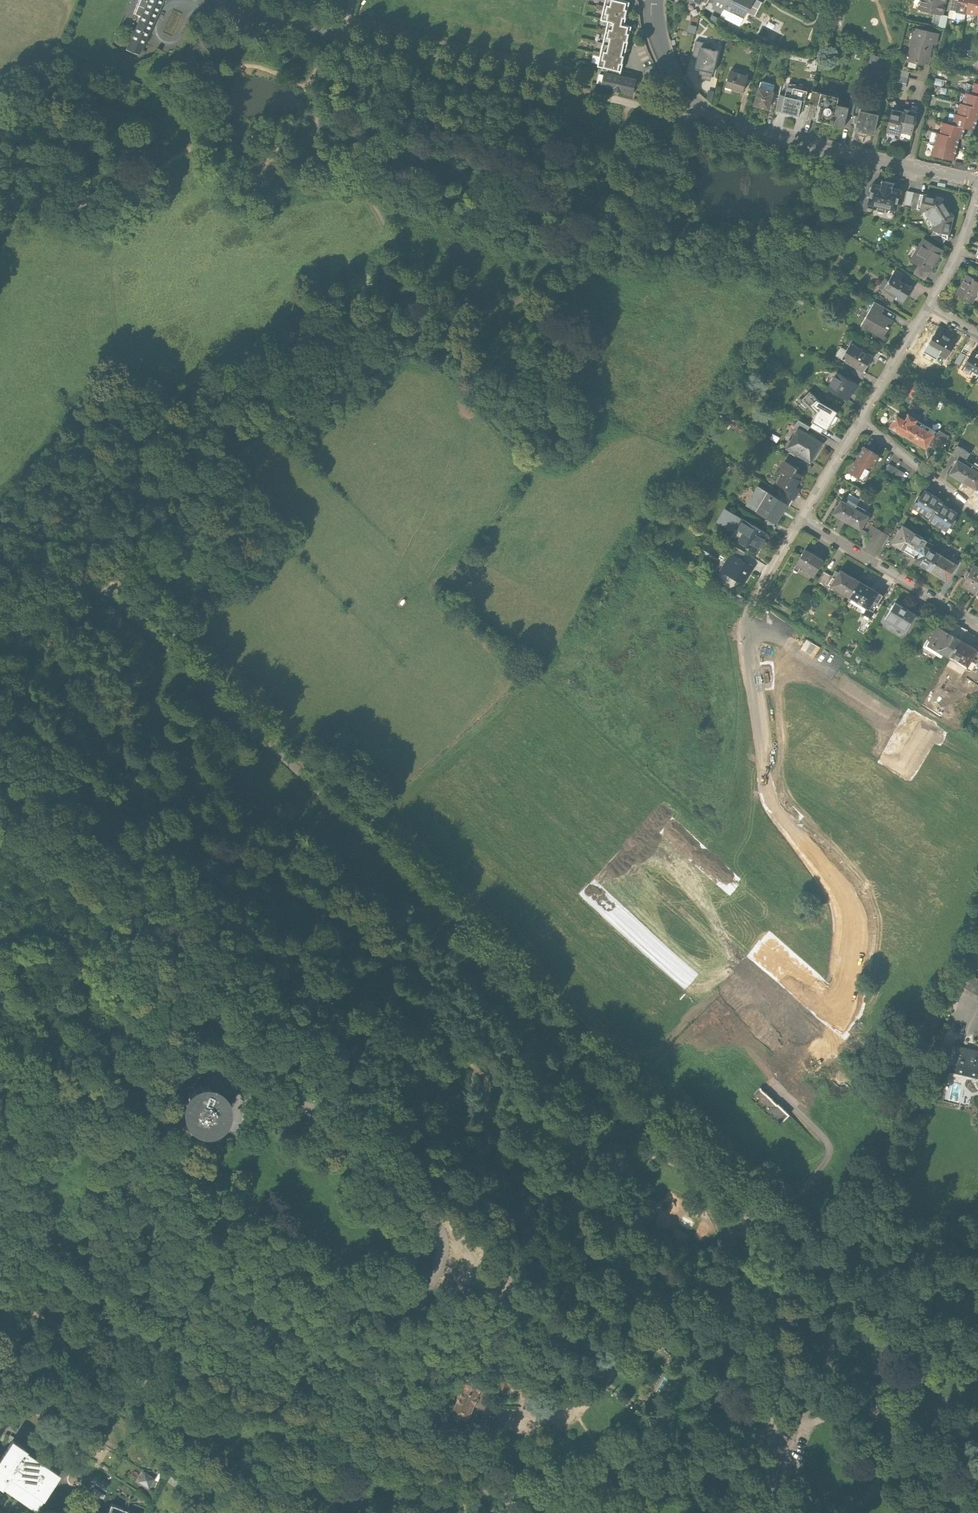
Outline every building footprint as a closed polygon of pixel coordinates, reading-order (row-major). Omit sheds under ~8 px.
[(136,5),(141,8),(134,26),(130,25),(121,45),(139,53),(161,0),(138,0),(136,5)] [(627,13),(629,1),(623,0),(606,0),(604,8),(627,13)] [(725,8),(745,14),(753,0),(729,0),(725,8)] [(945,3),(931,0),(921,0),(919,10),(942,15),(943,15),(945,3)] [(948,16),(948,18),(954,19),(956,11),(958,0),(952,0),(948,16)] [(967,12),(970,0),(958,0),(956,11),(966,14),(967,12)] [(977,13),(977,11),(977,0),(970,0),(967,12),(977,14),(977,13)] [(602,19),(608,21),(624,24),(627,13),(604,8),(602,19)] [(948,16),(943,15),(942,15),(939,27),(946,29),(948,18),(948,16)] [(606,32),(629,37),(632,26),(624,24),(608,21),(606,32)] [(939,34),(917,28),(916,32),(914,32),(909,56),(910,56),(909,61),(925,65),(926,60),(930,60),(934,43),(937,44),(939,34)] [(603,43),(627,48),(629,37),(606,32),(603,43)] [(725,40),(720,36),(716,40),(721,44),(725,40)] [(601,55),(624,60),(627,48),(603,43),(601,55)] [(694,46),(691,59),(698,61),(701,48),(694,46)] [(718,52),(701,48),(698,61),(697,69),(713,73),(718,52)] [(871,54),(870,61),(878,62),(879,55),(871,54)] [(605,70),(621,73),(624,60),(601,55),(598,68),(605,70)] [(906,84),(910,71),(899,68),(896,81),(906,84)] [(633,95),(637,77),(621,73),(605,70),(601,88),(633,95)] [(748,77),(731,71),(726,87),(743,93),(748,77)] [(934,78),(932,84),(943,87),(945,81),(934,78)] [(762,81),(760,82),(759,87),(754,105),(769,109),(770,103),(773,104),(775,94),(773,93),(775,87),(774,84),(762,81)] [(810,104),(819,106),(822,93),(813,91),(810,104)] [(973,94),(967,92),(964,103),(977,107),(977,95),(973,94)] [(818,121),(834,125),(838,105),(840,98),(822,93),(819,106),(821,107),(818,121)] [(776,110),(782,112),(785,96),(780,95),(776,110)] [(782,113),(799,117),(803,100),(785,96),(782,112),(782,113)] [(851,98),(849,108),(850,108),(849,114),(853,115),(857,99),(851,98)] [(964,103),(961,103),(958,114),(977,119),(977,107),(964,103)] [(849,108),(838,105),(834,125),(845,127),(849,114),(850,108),(849,108)] [(899,134),(900,131),(904,112),(891,109),(887,131),(899,134)] [(905,109),(904,112),(900,131),(912,134),(916,112),(905,109)] [(861,111),(856,131),(875,135),(880,115),(861,111)] [(975,130),(977,119),(958,114),(956,113),(954,124),(965,127),(975,130)] [(962,138),(965,127),(954,124),(944,122),(941,133),(959,138),(962,138)] [(957,148),(959,138),(941,133),(938,133),(935,143),(957,148)] [(954,160),(957,148),(935,143),(932,155),(954,160)] [(967,164),(956,162),(954,168),(966,171),(967,164)] [(901,190),(874,184),(868,208),(876,210),(877,206),(896,210),(901,190)] [(921,194),(914,193),(911,208),(917,209),(921,194)] [(954,217),(943,199),(921,194),(917,209),(927,212),(935,226),(934,232),(946,239),(949,240),(954,217)] [(845,231),(856,213),(850,209),(839,228),(845,231)] [(943,244),(946,239),(934,232),(931,237),(943,244)] [(911,261),(919,266),(930,273),(943,251),(924,239),(911,261)] [(925,281),(930,273),(919,266),(914,275),(925,281)] [(825,270),(820,267),(817,272),(822,275),(825,270)] [(902,275),(895,271),(885,289),(898,297),(896,300),(902,303),(911,289),(899,282),(902,275)] [(968,276),(957,295),(973,304),(977,295),(977,284),(976,282),(977,281),(968,276)] [(874,303),(861,326),(881,338),(892,321),(880,314),(884,309),(874,303)] [(956,341),(937,330),(929,345),(941,352),(939,356),(945,359),(956,341)] [(872,357),(851,345),(842,360),(855,368),(863,372),(872,357)] [(977,374),(977,354),(973,351),(963,368),(970,373),(971,370),(977,374)] [(866,374),(863,372),(855,368),(852,374),(863,380),(866,374)] [(858,385),(837,373),(828,389),(848,401),(852,394),(853,394),(858,385)] [(919,386),(907,379),(900,390),(912,398),(919,386)] [(802,400),(817,415),(812,423),(813,424),(811,428),(821,434),(824,430),(825,431),(836,413),(823,405),(810,392),(802,400)] [(890,429),(914,443),(922,429),(916,426),(918,422),(907,415),(904,421),(898,417),(890,429)] [(976,419),(971,416),(967,422),(972,426),(976,419)] [(795,428),(798,430),(806,435),(810,428),(799,422),(795,428)] [(929,434),(922,429),(914,443),(927,451),(929,447),(935,437),(929,434)] [(798,430),(787,450),(811,464),(822,444),(806,435),(798,430)] [(937,434),(935,437),(929,447),(940,453),(943,450),(950,438),(939,431),(937,434)] [(955,461),(957,462),(963,465),(965,461),(966,462),(971,454),(958,447),(952,456),(956,459),(955,461)] [(864,448),(850,471),(864,480),(879,456),(864,448)] [(948,453),(943,450),(940,453),(936,461),(941,464),(948,453)] [(798,469),(785,462),(780,471),(786,475),(784,479),(781,477),(777,484),(787,489),(797,495),(800,489),(797,487),(803,476),(796,472),(798,469)] [(950,474),(964,483),(971,470),(963,465),(957,462),(950,474)] [(904,474),(889,465),(882,475),(898,485),(904,474)] [(971,470),(964,483),(977,491),(977,490),(977,474),(971,470)] [(780,500),(789,505),(790,506),(797,495),(787,489),(780,500)] [(957,513),(943,505),(938,502),(939,499),(924,490),(914,507),(931,517),(929,520),(947,530),(957,513)] [(769,494),(758,513),(778,524),(789,505),(780,500),(769,494)] [(834,515),(848,524),(856,510),(842,502),(834,515)] [(734,533),(742,519),(725,509),(717,523),(734,533)] [(870,518),(856,510),(848,524),(861,532),(870,518)] [(732,537),(758,553),(769,535),(742,519),(734,533),(732,537)] [(889,536),(873,526),(869,533),(874,536),(871,541),(882,548),(886,542),(889,536)] [(893,543),(905,550),(915,533),(903,526),(898,535),(893,543)] [(892,532),(889,536),(886,542),(891,545),(893,543),(898,535),(892,532)] [(921,536),(915,533),(905,550),(918,558),(925,546),(927,542),(920,538),(921,536)] [(915,562),(931,573),(941,556),(925,546),(918,558),(915,562)] [(735,548),(731,555),(741,561),(745,554),(735,548)] [(823,561),(805,550),(797,564),(815,575),(823,561)] [(967,554),(961,563),(963,564),(958,573),(962,575),(973,558),(967,554)] [(741,561),(731,555),(720,573),(743,587),(755,568),(750,565),(749,566),(741,561)] [(951,562),(941,556),(931,573),(947,582),(951,575),(957,566),(951,562)] [(953,558),(951,562),(957,566),(951,575),(955,577),(958,573),(963,564),(961,563),(953,558)] [(976,593),(977,591),(977,568),(975,565),(963,585),(976,593)] [(831,588),(850,600),(860,583),(841,571),(831,588)] [(831,576),(824,572),(818,583),(825,587),(831,576)] [(879,595),(860,583),(850,600),(867,611),(869,612),(870,610),(879,595)] [(915,616),(895,604),(885,620),(904,633),(915,616)] [(875,613),(870,610),(869,612),(867,611),(864,616),(871,620),(875,613)] [(954,625),(948,634),(961,642),(967,633),(954,625)] [(926,645),(950,660),(961,642),(948,634),(937,628),(926,645)] [(975,637),(967,633),(961,642),(969,647),(975,637)] [(969,647),(961,642),(950,660),(967,670),(977,652),(969,647)] [(970,973),(962,986),(977,995),(977,977),(970,973)] [(954,1045),(948,1073),(977,1079),(977,1050),(954,1045)] [(192,1124),(198,1127),(204,1127),(210,1127),(216,1124),(221,1121),(224,1116),(227,1111),(228,1104),(227,1097),(224,1091),(219,1086),(213,1082),(206,1080),(200,1081),(193,1083),(187,1087),(183,1093),(181,1099),(181,1106),(183,1113),(186,1119),(192,1124)] [(461,1385),(450,1413),(466,1420),(481,1385),(486,1388),(490,1379),(464,1369),(458,1383),(461,1385)] [(38,1507),(62,1471),(14,1436),(0,1456),(0,1481),(38,1507)] [(155,1477),(143,1469),(137,1479),(149,1486),(155,1477)] [(107,1512),(136,1512),(111,1504),(107,1512)] [(579,1512),(592,1512),(594,1510),(585,1505),(579,1512)]
